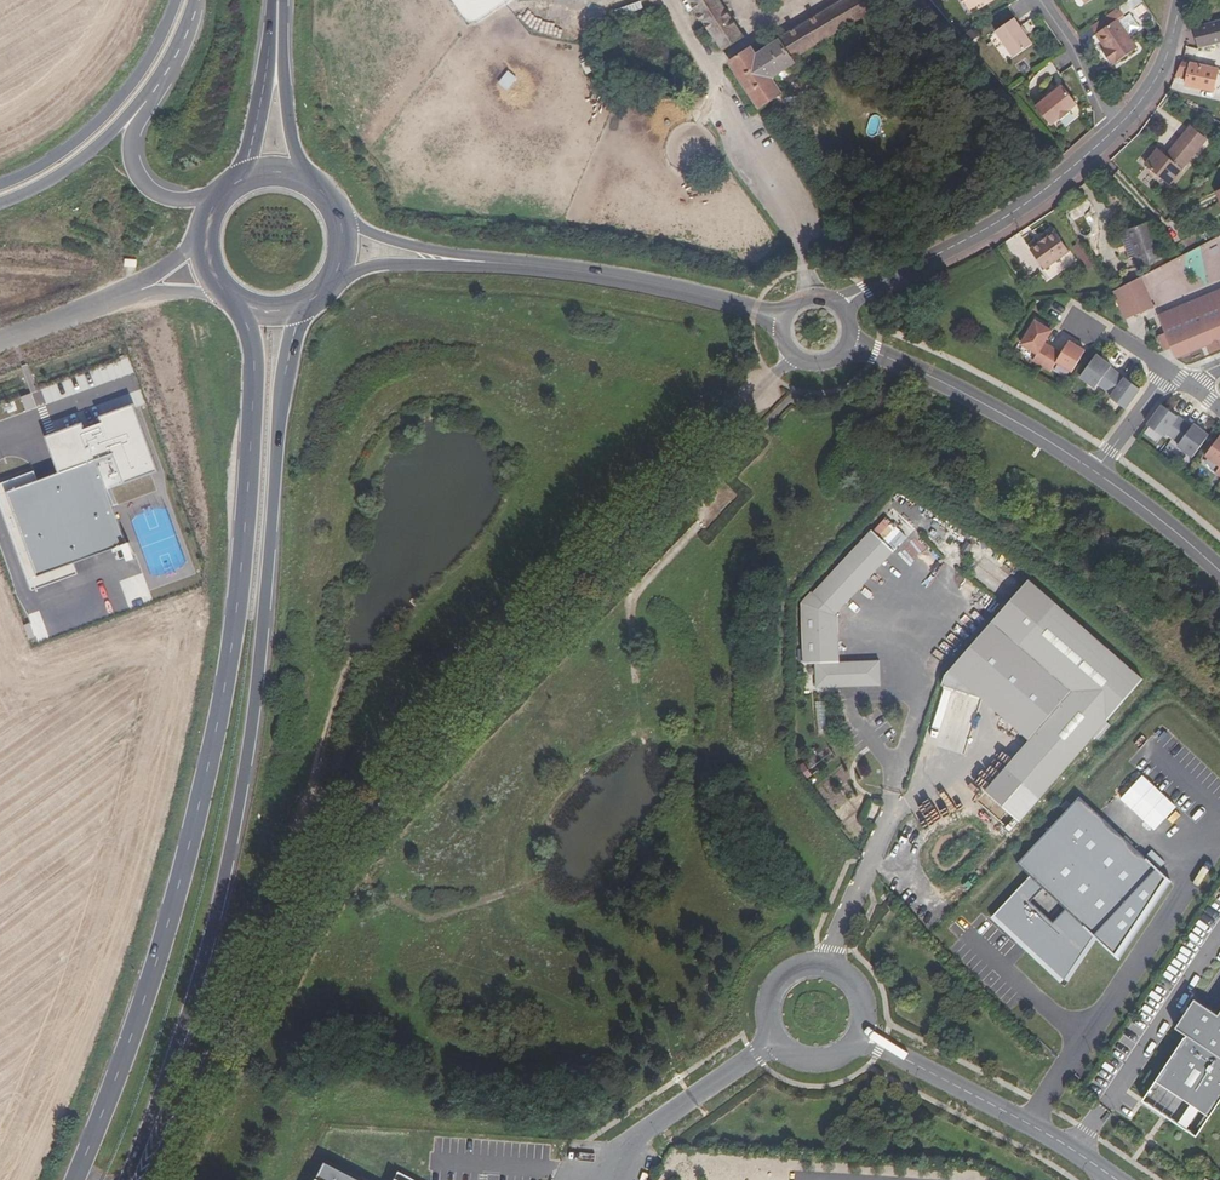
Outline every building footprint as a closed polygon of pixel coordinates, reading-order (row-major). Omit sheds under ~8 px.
[(696,12),(722,51),(744,38),(732,19),(719,0),(689,0),(696,12)] [(781,39),(757,55),(752,47),(729,62),(759,108),(782,93),(772,78),(795,63),(893,0),(844,0),(781,39)] [(963,4),(965,3),(972,13),(994,0),(961,0),(963,4)] [(1138,48),(1129,35),(1140,28),(1129,11),(1124,15),(1118,7),(1091,27),(1096,34),(1095,34),(1104,47),(1102,49),(1113,65),(1138,48)] [(1033,44),(1014,18),(995,31),(1014,58),(1033,44)] [(1194,28),(1199,49),(1219,43),(1219,21),(1194,28)] [(1188,73),(1191,63),(1182,61),(1178,70),(1188,73)] [(1217,75),(1219,76),(1219,70),(1191,63),(1188,73),(1186,85),(1213,91),(1217,75)] [(499,83),(510,90),(519,77),(508,70),(499,83)] [(1062,85),(1036,106),(1051,125),(1059,119),(1057,117),(1068,109),(1069,111),(1078,104),(1062,85)] [(1060,120),(1070,112),(1069,111),(1068,109),(1057,117),(1059,119),(1060,120)] [(1169,184),(1206,140),(1190,126),(1166,156),(1163,159),(1155,152),(1145,163),(1169,184)] [(1166,156),(1157,149),(1155,152),(1163,159),(1166,156)] [(1162,258),(1149,222),(1127,230),(1136,256),(1139,266),(1162,258)] [(1136,256),(1127,230),(1120,232),(1129,259),(1136,256)] [(1070,251),(1055,231),(1030,249),(1044,269),(1045,269),(1045,270),(1070,251)] [(1093,267),(1077,243),(1073,246),(1089,270),(1093,267)] [(1143,276),(1114,291),(1127,317),(1155,305),(1143,276)] [(1158,316),(1165,333),(1158,336),(1165,351),(1171,349),(1176,359),(1182,356),(1183,358),(1190,355),(1190,353),(1208,346),(1211,353),(1219,349),(1219,290),(1158,316)] [(1038,354),(1045,343),(1052,331),(1036,321),(1022,344),(1038,354)] [(1085,351),(1069,341),(1062,353),(1057,362),(1073,372),(1085,351)] [(1042,365),(1053,348),(1045,343),(1038,354),(1034,360),(1042,365)] [(1057,362),(1062,353),(1053,348),(1042,365),(1051,371),(1057,362)] [(1098,384),(1112,366),(1097,354),(1081,376),(1096,388),(1098,384)] [(1105,389),(1119,371),(1112,366),(1098,384),(1105,389)] [(1112,395),(1126,377),(1119,371),(1105,389),(1112,395)] [(1112,395),(1111,397),(1126,408),(1141,388),(1126,377),(1112,395)] [(46,434),(56,461),(0,481),(0,496),(35,594),(82,577),(77,563),(116,549),(122,565),(139,559),(112,486),(160,468),(136,401),(46,434)] [(1165,433),(1178,416),(1162,405),(1148,425),(1163,436),(1165,433)] [(1172,439),(1185,422),(1178,416),(1165,433),(1172,439)] [(1179,444),(1192,427),(1185,422),(1172,439),(1179,444)] [(1179,444),(1178,446),(1193,457),(1209,435),(1194,424),(1192,427),(1179,444)] [(1206,455),(1219,466),(1219,436),(1206,455)] [(890,513),(877,525),(886,535),(898,523),(890,513)] [(832,658),(830,614),(828,612),(884,547),(863,528),(806,591),(805,590),(795,601),(798,660),(811,659),(812,683),(834,682),(834,680),(850,679),(850,681),(875,680),(873,656),(832,658)] [(1134,668),(1045,595),(1010,637),(1064,681),(999,761),(1033,790),(1134,668)] [(981,611),(994,613),(995,599),(983,597),(981,611)] [(1161,820),(1174,806),(1140,775),(1127,789),(1161,820)] [(983,927),(1054,994),(1085,948),(1107,969),(1159,892),(1068,808),(1006,876),(1020,888),(983,927)] [(918,908),(929,921),(940,912),(930,899),(918,908)] [(1176,1028),(1187,1035),(1185,1037),(1143,1100),(1197,1136),(1219,1101),(1219,1012),(1218,1015),(1194,999),(1176,1028)] [(317,1179),(359,1179),(326,1162),(317,1179)]
